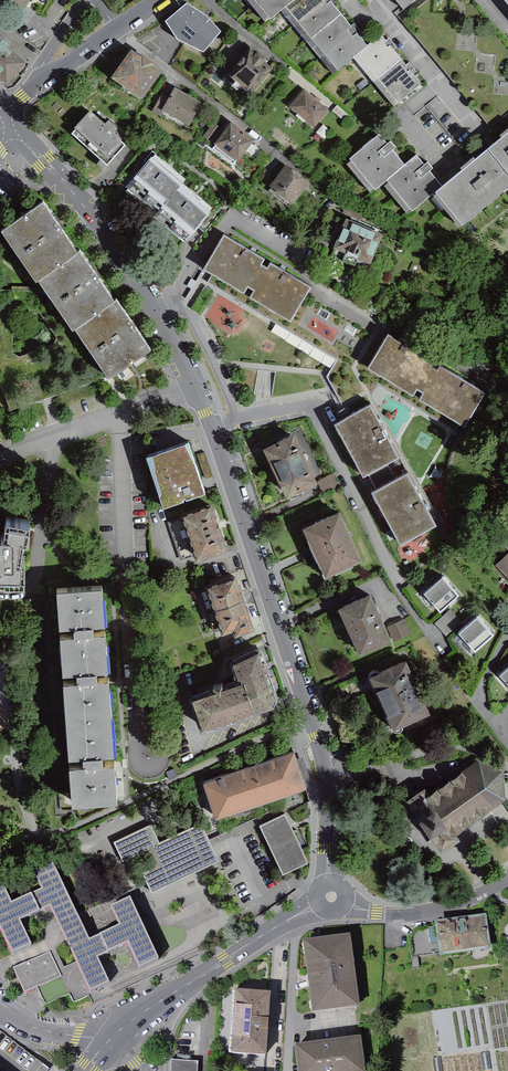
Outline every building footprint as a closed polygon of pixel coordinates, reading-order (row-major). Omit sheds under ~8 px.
[(283,11),(296,0),(256,0),(272,20),(283,11)] [(309,42),(342,14),(331,2),(328,4),(325,0),(296,0),(283,11),(309,42)] [(406,10),(418,0),(398,0),(406,10)] [(29,25),(36,14),(24,6),(16,1),(9,11),(29,25)] [(206,15),(187,3),(166,22),(179,40),(204,52),(221,32),(206,15)] [(336,74),(355,58),(369,47),(358,34),(355,36),(349,30),(353,28),(342,14),(309,42),(336,74)] [(369,47),(355,58),(375,82),(402,60),(391,47),(389,48),(386,44),(388,42),(382,35),(369,47)] [(0,41),(0,77),(6,83),(24,63),(0,41)] [(258,53),(251,47),(230,72),(252,90),(272,67),(263,60),(266,56),(260,51),(258,53)] [(141,60),(131,53),(114,78),(141,98),(159,73),(150,67),(153,64),(143,57),(141,60)] [(408,67),(402,60),(375,82),(396,108),(423,85),(411,71),(410,72),(406,68),(408,67)] [(201,101),(176,87),(170,98),(164,94),(155,111),(162,115),(166,108),(190,121),(201,101)] [(329,110),(305,90),(292,106),(315,126),(329,110)] [(350,116),(339,105),(333,111),(345,122),(350,116)] [(105,123),(90,109),(74,127),(76,128),(72,133),(101,159),(97,163),(103,169),(126,144),(121,139),(123,138),(115,131),(119,127),(109,119),(105,123)] [(221,128),(214,123),(205,135),(212,140),(221,128)] [(332,131),(325,125),(318,132),(326,139),(332,131)] [(252,142),(230,127),(217,145),(238,161),(252,142)] [(492,146),(507,165),(507,133),(502,139),(492,146)] [(388,180),(406,165),(393,150),(397,148),(392,141),(389,144),(380,134),(351,159),(377,190),(388,180)] [(492,146),(444,187),(435,194),(462,227),(507,189),(507,165),(492,146)] [(128,180),(163,208),(181,185),(184,182),(178,177),(169,170),(156,159),(149,154),(136,170),(128,180)] [(406,165),(388,180),(414,211),(435,194),(444,187),(431,172),(434,169),(429,163),(425,166),(417,156),(406,165)] [(308,186),(286,170),(273,188),(294,204),(308,186)] [(189,192),(181,185),(163,208),(159,213),(193,240),(198,234),(204,226),(215,213),(209,208),(196,198),(189,192)] [(77,249),(42,198),(0,226),(0,227),(35,278),(37,276),(77,249)] [(385,232),(348,217),(333,254),(371,269),(385,232)] [(336,424),(404,546),(440,526),(373,404),(368,397),(375,384),(462,436),(467,426),(488,392),(389,333),(385,340),(309,294),(312,287),(225,235),(205,269),(212,273),(207,281),(337,360),(328,376),(341,401),(345,407),(350,417),(336,424)] [(80,247),(77,249),(37,276),(44,286),(72,328),(74,327),(115,299),(80,247)] [(0,381),(11,411),(92,384),(109,378),(74,327),(72,328),(44,286),(19,286),(13,286),(13,290),(0,290),(0,381)] [(117,298),(115,299),(74,327),(109,378),(152,348),(117,298)] [(319,482),(296,435),(268,449),(291,496),(319,482)] [(190,442),(148,457),(166,508),(208,493),(190,442)] [(341,487),(335,475),(320,482),(326,495),(341,487)] [(213,507),(187,515),(200,556),(226,547),(213,507)] [(361,560),(340,514),(308,529),(329,575),(361,560)] [(15,580),(26,580),(26,560),(22,560),(25,541),(29,542),(32,521),(7,518),(4,537),(0,537),(0,579),(15,580)] [(497,564),(507,576),(507,554),(497,564)] [(460,595),(442,576),(424,593),(441,612),(460,595)] [(209,587),(217,611),(245,601),(236,577),(209,587)] [(116,768),(104,769),(104,765),(103,761),(115,760),(110,682),(98,683),(97,678),(97,674),(109,673),(106,634),(94,635),(94,632),(94,626),(105,626),(103,587),(56,590),(59,629),(74,628),(74,637),(60,638),(63,677),(77,676),(78,684),(63,685),(68,763),(83,762),(84,770),(69,771),(72,810),(118,807),(116,768)] [(392,641),(371,595),(342,609),(363,654),(392,641)] [(255,630),(245,601),(217,611),(225,632),(237,628),(239,635),(255,630)] [(493,635),(476,616),(458,633),(475,652),(493,635)] [(413,635),(406,620),(390,628),(397,643),(413,635)] [(260,649),(234,662),(242,681),(192,698),(203,729),(273,705),(276,697),(260,649)] [(428,712),(406,663),(374,677),(396,726),(428,712)] [(500,675),(507,684),(507,668),(500,675)] [(307,785),(295,751),(209,779),(220,814),(292,790),(295,789),(298,788),(307,785)] [(457,832),(506,798),(504,771),(481,763),(432,797),(428,790),(412,801),(446,850),(462,839),(457,832)] [(217,837),(211,840),(214,846),(233,838),(258,825),(285,813),(289,811),(305,803),(298,788),(292,790),(296,800),(217,837)] [(285,813),(258,825),(282,876),(308,864),(300,847),(285,813)] [(161,842),(153,824),(115,842),(123,859),(125,862),(149,850),(158,870),(146,875),(150,884),(151,888),(153,891),(220,860),(214,846),(211,840),(203,823),(161,842)] [(34,949),(22,925),(52,911),(60,929),(69,947),(77,965),(92,995),(112,986),(100,961),(132,946),(144,971),(161,963),(132,900),(114,909),(123,928),(91,943),(82,924),(80,920),(78,917),(54,864),(33,874),(42,892),(13,905),(4,888),(0,890),(0,928),(14,958),(34,949)] [(147,885),(78,917),(80,920),(82,924),(114,909),(132,900),(153,891),(151,888),(150,884),(147,885)] [(489,949),(486,919),(440,924),(444,954),(489,949)] [(350,939),(307,945),(316,1013),(359,1007),(350,939)] [(51,954),(13,972),(25,997),(38,990),(63,978),(51,954)] [(270,996),(238,994),(234,1055),(266,1057),(270,996)] [(298,1047),(301,1070),(365,1070),(361,1040),(298,1047)] [(171,1062),(171,1070),(199,1070),(199,1063),(176,1062),(171,1062)]
